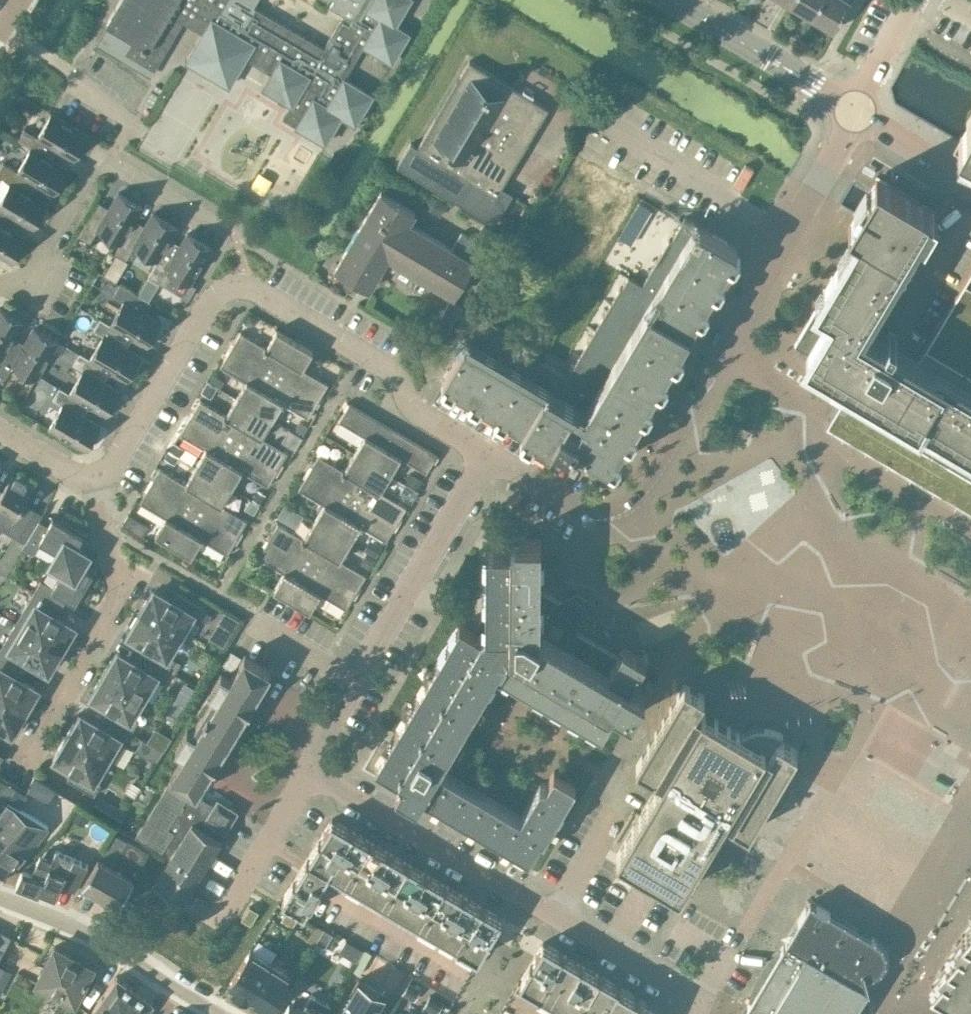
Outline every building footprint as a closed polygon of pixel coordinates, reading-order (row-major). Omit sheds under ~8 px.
[(107,22),(109,23),(100,37),(155,69),(183,21),(203,32),(186,60),(229,85),(245,57),(271,73),(263,86),(291,103),(283,116),(325,142),(342,114),(355,122),(372,94),(341,75),(361,42),(392,60),(409,32),(395,24),(409,0),(333,0),(330,5),(344,13),(324,47),(254,5),(257,0),(120,0),(107,22)] [(811,16),(821,0),(791,0),(789,4),(811,16)] [(833,29),(850,0),(821,0),(811,16),(833,29)] [(397,165),(495,223),(513,193),(502,186),(549,106),(476,64),(469,60),(418,146),(410,142),(397,165)] [(18,138),(32,146),(46,155),(52,145),(74,158),(88,134),(52,112),(38,135),(24,127),(18,138)] [(958,139),(970,146),(970,115),(958,139)] [(11,181),(26,189),(32,179),(53,192),(67,168),(46,155),(32,146),(18,170),(4,162),(0,168),(0,174),(11,181)] [(937,212),(877,176),(867,192),(855,212),(848,224),(858,230),(850,244),(852,246),(842,263),(840,261),(823,289),(825,291),(795,343),(818,357),(816,360),(842,375),(830,396),(839,401),(825,425),(970,511),(970,269),(919,357),(895,344),(896,343),(893,341),(897,334),(889,330),(885,337),(882,335),(882,336),(864,325),(920,231),(924,233),(937,212)] [(5,224),(11,214),(33,226),(47,202),(26,189),(11,181),(0,200),(0,221),(5,224)] [(433,282),(455,295),(462,283),(465,285),(467,285),(468,285),(470,285),(472,284),(473,283),(473,282),(473,280),(473,279),(473,278),(472,276),(471,276),(468,273),(470,269),(482,276),(496,252),(462,231),(454,244),(455,244),(453,248),(409,222),(415,211),(381,190),(335,269),(347,276),(345,280),(345,281),(345,282),(345,283),(345,284),(345,285),(346,286),(347,287),(348,287),(350,288),(352,288),(353,287),(354,286),(355,285),(357,282),(369,289),(386,261),(430,287),(433,282)] [(98,228),(121,241),(143,206),(119,191),(106,213),(96,207),(79,235),(90,241),(98,228)] [(651,210),(637,201),(618,234),(633,243),(651,210)] [(134,244),(158,258),(169,240),(177,226),(153,212),(134,244)] [(481,315),(443,380),(590,467),(598,453),(611,461),(627,434),(630,436),(633,435),(638,427),(637,423),(634,422),(642,408),(645,409),(649,408),(654,401),(653,397),(650,395),(658,381),(661,383),(665,382),(669,375),(668,371),(665,369),(674,355),(676,357),(680,356),(685,348),(684,344),(681,343),(689,329),(695,332),(721,287),(720,287),(718,286),(717,283),(731,259),(737,248),(685,216),(671,239),(669,238),(642,284),(628,276),(622,287),(620,286),(568,375),(542,359),(511,341),(515,335),(481,315)] [(12,261),(27,237),(5,224),(0,221),(0,253),(12,261)] [(167,268),(190,282),(212,246),(187,232),(179,246),(169,240),(158,258),(148,276),(159,282),(167,268)] [(115,252),(126,258),(132,248),(121,241),(115,252)] [(505,276),(524,287),(530,276),(511,265),(505,276)] [(110,323),(125,332),(146,344),(161,320),(139,307),(145,297),(121,283),(114,294),(124,300),(110,323)] [(436,323),(448,331),(463,306),(451,299),(436,323)] [(2,357),(11,342),(23,321),(0,307),(0,355),(2,357)] [(90,358),(104,366),(126,379),(140,355),(119,342),(125,332),(110,323),(100,317),(94,328),(104,334),(90,358)] [(5,377),(13,363),(37,377),(58,341),(34,327),(21,348),(11,342),(2,357),(0,360),(0,374),(5,377)] [(230,348),(274,374),(295,339),(277,328),(266,346),(241,331),(230,348)] [(295,339),(274,374),(318,400),(328,383),(303,367),(313,350),(295,339)] [(236,397),(254,408),(274,374),(230,348),(220,365),(246,380),(236,397)] [(70,392),(106,413),(120,389),(98,376),(104,366),(90,358),(80,351),(73,363),(83,369),(70,392)] [(274,374),(254,408),(272,418),(282,401),(308,417),(318,400),(274,374)] [(53,397),(60,401),(66,390),(59,386),(53,397)] [(190,416),(234,442),(254,408),(236,397),(226,414),(200,399),(190,416)] [(49,426),(85,447),(100,423),(63,402),(49,426)] [(354,452),(372,463),(393,428),(349,402),(339,420),(364,435),(354,452)] [(254,408),(234,442),(278,468),(288,451),(262,435),(272,418),(254,408)] [(196,465),(214,476),(234,442),(190,416),(180,433),(206,448),(196,465)] [(393,428),(372,463),(391,473),(401,456),(426,472),(437,454),(393,428)] [(234,442),(214,476),(232,486),(242,469),(268,485),(278,468),(234,442)] [(308,471),(352,497),(372,463),(354,452),(344,469),(318,454),(308,471)] [(372,463),(352,497),(396,523),(406,506),(380,490),(391,473),(372,463)] [(150,484),(194,510),(214,476),(196,465),(186,482),(160,467),(150,484)] [(314,520),(332,531),(352,497),(308,471),(298,488),(324,503),(314,520)] [(25,541),(40,516),(22,506),(33,487),(12,474),(1,493),(0,495),(0,530),(2,530),(3,528),(25,541)] [(214,476),(194,510),(238,536),(248,519),(222,503),(232,486),(214,476)] [(410,485),(405,482),(400,491),(411,497),(416,488),(410,485)] [(155,534),(173,545),(194,510),(150,484),(140,501),(166,516),(155,534)] [(352,497),(332,531),(350,541),(360,524),(386,540),(396,523),(352,497)] [(173,545),(191,555),(202,538),(227,553),(238,536),(194,510),(173,545)] [(122,524),(142,536),(149,525),(128,513),(122,524)] [(58,550),(51,562),(88,552),(76,546),(78,542),(80,543),(87,533),(62,519),(61,521),(53,516),(48,524),(39,519),(23,546),(34,552),(41,541),(58,550)] [(268,539),(312,565),(332,531),(314,520),(304,537),(278,522),(268,539)] [(332,531),(312,565),(356,591),(366,574),(340,559),(350,541),(332,531)] [(407,711),(375,765),(401,780),(395,789),(417,802),(422,793),(433,799),(429,805),(437,809),(440,803),(468,820),(464,825),(472,830),(475,824),(503,841),(499,846),(507,850),(510,845),(529,856),(541,836),(543,837),(550,826),(555,830),(560,822),(554,819),(575,783),(554,770),(546,782),(540,783),(539,785),(533,781),(530,787),(536,790),(520,816),(438,767),(455,739),(460,742),(465,735),(459,732),(476,704),(481,707),(485,700),(480,697),(496,670),(601,732),(617,707),(632,716),(645,694),(630,686),(646,660),(623,647),(618,656),(577,632),(577,611),(560,601),(541,589),(541,538),(516,538),(516,539),(511,542),(511,549),(486,549),(486,611),(474,631),(459,622),(432,668),(426,665),(422,672),(428,676),(411,703),(406,700),(401,707),(407,711)] [(274,589),(292,599),(312,565),(268,539),(258,556),(284,571),(274,589)] [(41,579),(34,590),(61,606),(67,597),(75,602),(80,594),(82,595),(96,570),(86,564),(85,566),(81,564),(88,552),(51,562),(63,569),(53,586),(41,579)] [(292,599),(310,610),(320,593),(346,608),(356,591),(312,565),(292,599)] [(34,590),(16,621),(63,649),(71,635),(69,633),(74,626),(56,615),(61,606),(34,590)] [(139,610),(179,634),(191,614),(198,618),(205,606),(178,590),(172,600),(154,590),(150,597),(148,596),(139,610)] [(141,653),(168,669),(174,658),(168,654),(179,634),(139,610),(131,624),(133,626),(129,633),(147,644),(141,653)] [(0,648),(0,654),(24,668),(30,659),(48,669),(52,662),(54,663),(63,649),(16,621),(0,648)] [(103,672),(143,696),(155,676),(161,680),(168,669),(141,653),(136,662),(118,652),(113,659),(111,658),(103,672)] [(26,711),(35,697),(32,696),(37,688),(19,677),(24,668),(0,654),(0,696),(26,711)] [(171,777),(196,792),(271,670),(244,654),(230,678),(221,673),(198,711),(202,714),(191,731),(187,729),(175,748),(184,753),(170,776),(171,777)] [(104,715),(131,731),(138,720),(131,716),(143,696),(103,672),(94,686),(97,688),(92,695),(110,706),(104,715)] [(616,853),(680,891),(726,813),(731,816),(729,819),(749,831),(763,808),(766,807),(769,807),(771,806),(774,805),(776,804),(779,802),(781,801),(783,799),(785,797),(787,795),(789,793),(790,790),(791,788),(792,785),(793,782),(793,779),(793,777),(793,774),(793,771),(791,771),(786,768),(797,750),(780,739),(783,734),(780,732),(778,731),(775,729),(772,729),(769,728),(766,728),(763,727),(760,728),(757,728),(754,729),(751,729),(748,731),(745,732),(743,734),(697,707),(705,694),(684,683),(636,764),(656,776),(658,773),(662,776),(616,853)] [(11,731),(16,724),(18,725),(26,711),(0,696),(0,725),(11,731)] [(66,734),(106,759),(112,763),(131,731),(104,715),(99,725),(81,714),(77,722),(74,720),(66,734)] [(67,778),(94,794),(101,782),(94,778),(106,759),(66,734),(57,749),(60,750),(55,758),(73,768),(67,778)] [(181,900),(183,901),(183,900),(183,899),(190,889),(191,888),(190,887),(197,877),(198,875),(204,864),(205,865),(206,863),(205,863),(212,853),(213,851),(238,809),(217,796),(213,802),(196,792),(171,777),(136,835),(170,856),(169,857),(168,859),(162,870),(161,869),(160,871),(161,871),(154,882),(154,881),(153,883),(154,884),(155,883),(181,900)] [(1,882),(11,864),(15,867),(48,827),(7,802),(0,814),(0,881),(1,882)] [(460,947),(478,958),(489,938),(490,939),(491,937),(490,937),(501,917),(483,906),(481,905),(464,895),(463,894),(445,884),(446,884),(444,883),(444,884),(427,874),(427,873),(426,872),(425,873),(408,863),(408,862),(407,861),(407,862),(390,852),(390,851),(388,851),(371,841),(370,840),(369,840),(352,830),(353,830),(351,829),(332,818),(320,838),(320,837),(319,839),(320,839),(309,857),(308,856),(308,858),(308,859),(296,879),(295,879),(295,880),(295,881),(284,900),(306,913),(331,872),(458,946),(458,947),(460,947)] [(81,887),(116,907),(148,851),(128,839),(112,865),(98,858),(81,887)] [(39,891),(55,897),(61,884),(75,891),(88,864),(73,856),(73,857),(55,851),(48,867),(37,862),(31,874),(22,869),(16,884),(38,893),(39,891)] [(625,870),(620,878),(630,884),(635,876),(625,870)] [(810,899),(786,939),(869,988),(865,973),(871,972),(875,971),(878,969),(881,966),(884,962),(885,958),(885,954),(884,950),(883,946),(880,943),(877,940),(877,939),(810,899)] [(250,905),(241,919),(250,924),(259,911),(250,905)] [(960,929),(963,931),(958,940),(945,955),(948,957),(942,966),(930,981),(970,1006),(970,917),(960,929)] [(12,935),(0,928),(0,955),(12,935)] [(869,988),(786,939),(742,1013),(854,1013),(869,988)] [(657,1008),(638,997),(637,996),(636,996),(619,986),(618,985),(600,975),(601,975),(599,974),(582,964),(581,963),(580,963),(563,953),(562,952),(562,953),(543,942),(532,961),(531,961),(530,962),(531,963),(519,982),(538,993),(539,994),(540,994),(574,1013),(654,1013),(657,1008)] [(37,979),(75,999),(93,965),(55,945),(37,979)] [(229,986),(248,998),(270,962),(251,950),(229,986)] [(248,998),(268,1010),(290,974),(270,962),(248,998)] [(153,1002),(117,975),(91,1011),(95,1013),(144,1013),(153,1002)] [(338,1013),(373,1013),(384,995),(385,993),(358,978),(338,1013)] [(330,1009),(310,999),(302,1013),(293,1008),(293,1007),(289,1004),(283,1013),(327,1013),(330,1009)]
